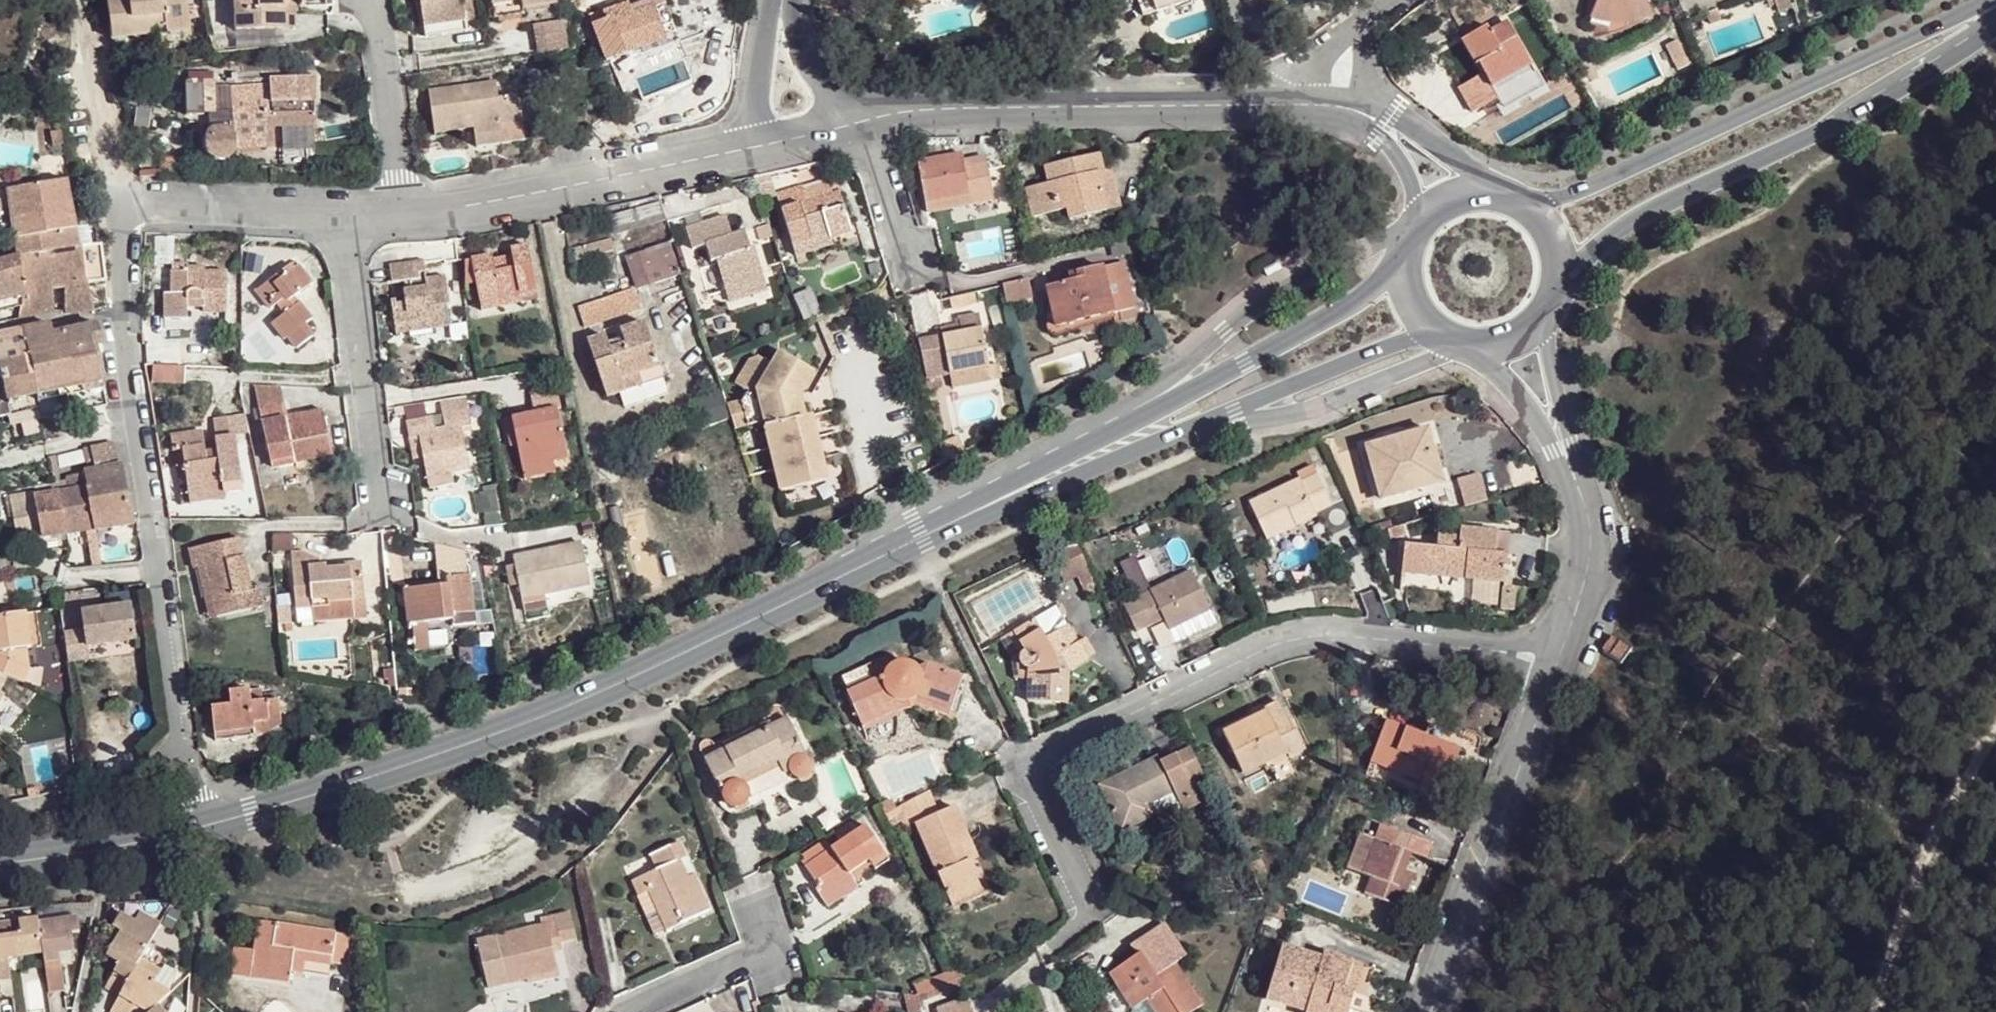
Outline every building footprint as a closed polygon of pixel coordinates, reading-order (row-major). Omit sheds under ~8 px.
[(193,24),(190,0),(108,0),(112,34),(136,31),(159,29),(193,24)] [(281,2),(293,0),(226,0),(231,40),(276,35),(272,1),(281,2)] [(414,20),(453,15),(451,0),(412,0),(414,20)] [(508,8),(543,3),(543,0),(482,0),(483,4),(507,0),(508,8)] [(509,17),(508,8),(507,0),(483,4),(484,20),(509,17)] [(604,11),(614,7),(618,15),(634,9),(631,0),(611,0),(602,3),(604,11)] [(666,31),(675,28),(664,0),(659,0),(656,1),(666,31)] [(1607,23),(1659,5),(1656,0),(1636,0),(1617,7),(1610,4),(1607,1),(1607,0),(1591,0),(1591,4),(1596,14),(1607,23)] [(284,34),(281,2),(272,1),(276,35),(284,34)] [(614,7),(604,11),(592,16),(604,51),(639,40),(666,31),(656,1),(634,9),(618,15),(614,7)] [(453,15),(414,20),(416,30),(454,26),(453,15)] [(1485,62),(1489,68),(1531,52),(1507,15),(1491,25),(1485,16),(1473,24),(1461,32),(1480,64),(1485,62)] [(1680,19),(1668,24),(1678,46),(1690,40),(1680,19)] [(195,36),(193,24),(159,29),(161,40),(195,36)] [(666,31),(639,40),(641,50),(668,40),(666,31)] [(1531,52),(1489,68),(1502,87),(1539,63),(1531,52)] [(1462,76),(1464,78),(1489,68),(1485,62),(1480,64),(1462,76)] [(1539,63),(1502,87),(1507,95),(1545,72),(1539,63)] [(1489,68),(1464,78),(1478,102),(1502,87),(1489,68)] [(428,103),(430,120),(444,119),(445,129),(461,128),(460,117),(472,116),(474,126),(475,126),(477,147),(530,139),(527,120),(516,122),(511,94),(492,95),(489,78),(426,86),(428,103)] [(217,86),(188,87),(188,122),(205,121),(205,104),(216,104),(217,86)] [(229,86),(217,86),(216,104),(205,104),(205,121),(211,120),(222,120),(223,99),(228,99),(228,97),(229,86)] [(283,141),(283,121),(271,121),(271,96),(228,97),(228,99),(223,99),(222,120),(211,120),(211,134),(210,148),(206,154),(205,157),(203,162),(205,170),(211,174),(216,176),(220,178),(224,177),(228,174),(233,167),(236,162),(273,161),(273,141),(283,141)] [(460,117),(461,128),(474,126),(472,116),(460,117)] [(444,119),(430,120),(431,131),(445,129),(444,119)] [(319,121),(283,121),(283,141),(320,141),(319,121)] [(1102,202),(1091,167),(1087,147),(1065,153),(1043,159),(1046,175),(1022,182),(1027,209),(1043,205),(1045,216),(1102,202)] [(961,148),(917,156),(921,181),(925,205),(993,192),(984,153),(965,157),(961,148)] [(1104,164),(1091,167),(1102,202),(1113,200),(1104,164)] [(818,222),(824,233),(844,222),(823,183),(809,190),(801,172),(789,178),(778,185),(803,229),(818,222)] [(12,200),(18,252),(77,244),(76,225),(67,183),(12,200)] [(711,256),(719,286),(741,279),(738,268),(757,262),(750,242),(746,242),(741,227),(726,231),(720,213),(701,220),(682,227),(688,248),(699,245),(703,259),(711,256)] [(826,237),(824,233),(818,222),(803,229),(812,244),(826,237)] [(167,237),(148,236),(147,268),(167,267),(167,237)] [(19,258),(19,267),(20,315),(22,326),(53,318),(52,301),(63,297),(66,319),(91,314),(87,292),(80,258),(77,244),(18,252),(19,258)] [(682,278),(673,250),(658,255),(642,260),(651,288),(682,278)] [(94,254),(80,258),(87,292),(103,287),(94,254)] [(495,266),(473,270),(477,295),(481,317),(499,312),(501,318),(523,313),(522,308),(538,305),(529,255),(513,257),(514,265),(505,267),(496,270),(495,266)] [(1055,278),(1045,281),(1053,316),(1125,300),(1113,256),(1076,265),(1077,273),(1064,276),(1055,278)] [(640,292),(651,288),(642,260),(630,264),(640,292)] [(1062,268),(1064,276),(1077,273),(1076,265),(1062,268)] [(415,266),(382,274),(386,293),(419,285),(415,266)] [(5,318),(20,315),(19,267),(0,269),(0,319),(5,318)] [(157,297),(157,326),(180,327),(181,313),(196,314),(196,318),(220,316),(218,278),(198,277),(197,272),(182,273),(181,268),(174,268),(167,267),(166,298),(157,297)] [(477,295),(473,270),(466,272),(467,296),(477,295)] [(282,273),(252,302),(266,317),(274,311),(283,322),(271,336),(283,347),(287,345),(300,357),(314,341),(305,330),(309,325),(290,305),(308,286),(291,271),(285,277),(282,273)] [(999,281),(1003,298),(1025,292),(1021,274),(999,281)] [(741,279),(719,286),(723,298),(746,294),(741,279)] [(1053,316),(1045,281),(1033,284),(1041,320),(1053,316)] [(390,313),(395,337),(426,332),(426,340),(448,336),(444,317),(451,315),(444,283),(421,288),(422,296),(404,299),(404,310),(390,313)] [(943,321),(953,369),(989,361),(981,322),(966,325),(964,316),(953,318),(943,321)] [(36,413),(38,420),(70,415),(103,410),(93,353),(102,351),(97,332),(54,342),(51,331),(23,337),(28,367),(36,413)] [(426,332),(395,337),(396,345),(426,340),(426,332)] [(607,407),(623,403),(621,389),(659,378),(648,335),(625,340),(630,352),(612,358),(608,346),(591,352),(607,407)] [(23,337),(8,341),(0,342),(0,372),(28,367),(23,337)] [(781,495),(818,486),(828,483),(812,419),(802,421),(796,399),(814,371),(780,349),(771,363),(754,353),(738,378),(754,389),(781,495)] [(989,361),(953,369),(955,382),(992,374),(989,361)] [(36,413),(28,367),(0,372),(0,418),(36,413)] [(621,389),(623,403),(663,392),(659,378),(621,389)] [(521,423),(513,425),(520,452),(526,476),(554,468),(570,463),(556,418),(561,416),(556,396),(527,403),(530,421),(521,423)] [(292,447),(329,439),(326,426),(324,413),(287,421),(283,404),(260,411),(275,470),(297,465),(292,447)] [(428,484),(451,476),(469,470),(457,433),(468,428),(463,413),(400,434),(406,449),(416,446),(422,465),(428,484)] [(520,452),(513,425),(504,427),(513,454),(520,452)] [(1422,433),(1360,450),(1375,502),(1404,494),(1403,483),(1434,476),(1428,454),(1422,433)] [(181,456),(183,472),(187,502),(221,496),(241,493),(231,439),(221,440),(212,442),(215,462),(203,464),(198,437),(169,442),(171,458),(181,456)] [(333,457),(329,439),(292,447),(297,465),(333,457)] [(1375,502),(1360,450),(1350,454),(1364,505),(1375,502)] [(116,470),(114,458),(96,461),(99,481),(67,485),(69,498),(73,535),(134,528),(131,499),(127,470),(116,470)] [(556,480),(554,468),(526,476),(528,486),(556,480)] [(187,502),(183,472),(176,473),(183,511),(223,506),(221,496),(187,502)] [(1474,506),(1494,501),(1488,475),(1467,481),(1474,506)] [(455,489),(451,476),(428,484),(432,495),(455,489)] [(1292,479),(1244,503),(1262,540),(1288,528),(1313,517),(1310,512),(1328,504),(1315,476),(1295,485),(1292,479)] [(1436,485),(1434,476),(1403,483),(1404,494),(1436,485)] [(1447,486),(1455,511),(1474,506),(1467,481),(1447,486)] [(57,537),(73,535),(69,498),(35,504),(36,509),(15,513),(17,536),(38,532),(40,540),(57,537)] [(1400,553),(1398,582),(1503,587),(1505,556),(1493,555),(1494,535),(1459,533),(1458,541),(1434,539),(1432,555),(1400,553)] [(196,553),(200,571),(211,569),(224,613),(259,606),(254,589),(246,590),(241,566),(235,542),(196,553)] [(461,552),(433,546),(436,568),(439,590),(407,595),(407,615),(411,637),(435,633),(434,626),(475,619),(470,580),(466,580),(461,552)] [(575,547),(508,559),(513,590),(518,620),(540,616),(536,595),(583,585),(575,547)] [(333,574),(332,567),(323,568),(322,551),(294,555),(299,614),(334,610),(334,606),(369,603),(365,564),(360,564),(355,565),(356,571),(333,574)] [(355,565),(332,567),(333,574),(356,571),(355,565)] [(211,569),(200,571),(212,616),(224,613),(211,569)] [(1133,632),(1145,626),(1139,613),(1157,606),(1163,618),(1166,625),(1168,631),(1208,613),(1190,573),(1120,603),(1133,632)] [(1503,587),(1398,582),(1396,592),(1502,600),(1503,587)] [(370,615),(369,603),(334,606),(334,610),(333,618),(370,615)] [(1139,613),(1145,626),(1163,618),(1157,606),(1139,613)] [(1208,613),(1168,631),(1175,647),(1214,629),(1208,613)] [(80,644),(58,646),(61,675),(82,673),(80,660),(129,656),(126,621),(78,625),(80,644)] [(1032,625),(1012,636),(1024,656),(1017,661),(1020,671),(1024,675),(1026,704),(1060,705),(1062,689),(1064,674),(1084,662),(1076,644),(1060,652),(1053,638),(1043,643),(1032,625)] [(0,628),(0,687),(3,688),(15,693),(20,678),(17,662),(10,661),(9,626),(0,628)] [(1024,656),(1012,636),(996,644),(1009,676),(1016,676),(1018,704),(1026,704),(1024,675),(1020,671),(1017,661),(1024,656)] [(847,695),(857,717),(899,698),(910,703),(912,695),(948,704),(952,690),(955,677),(919,663),(909,668),(894,661),(884,666),(881,672),(884,678),(847,695)] [(228,705),(217,706),(211,708),(204,710),(210,744),(252,736),(276,722),(272,698),(250,701),(248,689),(225,693),(228,705)] [(216,695),(217,706),(228,705),(225,693),(216,695)] [(899,698),(857,717),(863,728),(897,711),(910,712),(914,706),(946,715),(948,704),(912,695),(910,703),(899,698)] [(1274,740),(1289,734),(1274,704),(1263,710),(1252,715),(1255,721),(1218,739),(1237,773),(1260,761),(1275,752),(1280,749),(1274,740)] [(1457,745),(1417,730),(1400,722),(1383,714),(1366,757),(1398,770),(1439,787),(1457,745)] [(1420,720),(1417,730),(1457,745),(1460,736),(1420,720)] [(789,723),(704,771),(724,807),(729,814),(733,816),(739,816),(746,813),(751,808),(749,801),(746,795),(742,789),(779,770),(786,784),(797,779),(802,785),(806,786),(813,784),(817,780),(817,774),(815,766),(789,723)] [(1297,750),(1289,734),(1274,740),(1280,749),(1275,752),(1279,760),(1297,750)] [(1122,831),(1142,820),(1136,809),(1148,803),(1173,790),(1170,786),(1187,778),(1174,750),(1142,767),(1139,763),(1098,787),(1110,809),(1122,831)] [(1275,752),(1260,761),(1263,768),(1279,760),(1275,752)] [(1436,796),(1439,787),(1398,770),(1394,777),(1436,796)] [(1173,790),(1148,803),(1153,811),(1154,814),(1193,790),(1187,778),(1170,786),(1173,790)] [(925,796),(904,806),(914,829),(935,818),(925,796)] [(1136,809),(1142,820),(1154,814),(1153,811),(1148,803),(1136,809)] [(935,818),(914,829),(944,898),(975,885),(967,865),(959,846),(966,843),(951,811),(935,818)] [(806,880),(813,890),(836,873),(842,880),(877,853),(854,825),(799,871),(806,880)] [(1390,880),(1397,869),(1404,857),(1417,862),(1423,846),(1373,827),(1362,854),(1354,874),(1362,877),(1354,896),(1388,911),(1399,885),(1390,880)] [(649,895),(645,898),(661,935),(685,924),(708,913),(692,877),(687,878),(680,862),(685,860),(678,844),(646,859),(652,876),(642,881),(649,895)] [(1354,874),(1362,854),(1347,848),(1339,868),(1354,874)] [(1405,872),(1397,869),(1390,880),(1399,885),(1405,872)] [(836,873),(813,890),(818,898),(842,880),(836,873)] [(636,901),(645,898),(649,895),(642,881),(630,886),(636,901)] [(978,893),(975,885),(944,898),(948,907),(978,893)] [(328,956),(327,966),(336,967),(345,968),(348,935),(256,921),(247,978),(284,984),(287,968),(289,950),(328,956)] [(558,921),(547,925),(556,950),(561,949),(569,945),(558,921)] [(1126,1005),(1138,998),(1146,1009),(1148,1011),(1178,1011),(1193,1004),(1168,962),(1180,956),(1160,921),(1140,933),(1148,946),(1132,956),(1129,949),(1114,958),(1099,967),(1121,1007),(1126,1005)] [(556,950),(547,925),(536,929),(539,937),(550,964),(563,957),(561,949),(556,950)] [(141,976),(162,941),(142,928),(136,941),(123,932),(116,944),(120,946),(114,956),(119,958),(109,975),(121,983),(110,1003),(116,1007),(122,1010),(141,976)] [(1124,942),(1129,949),(1132,956),(1148,946),(1140,933),(1124,942)] [(550,964),(539,937),(471,963),(487,1003),(507,997),(555,978),(553,971),(550,964)] [(43,944),(46,975),(52,1011),(61,1009),(71,1008),(66,980),(76,978),(73,959),(83,958),(77,938),(43,944)] [(22,979),(46,975),(43,944),(42,941),(0,947),(0,982),(22,979)] [(1274,947),(1259,995),(1300,1010),(1300,1011),(1341,1011),(1348,992),(1353,995),(1364,967),(1317,950),(1315,959),(1274,947)] [(304,963),(327,966),(328,956),(289,950),(287,968),(302,971),(304,963)] [(122,1010),(121,1011),(172,1011),(175,1010),(158,997),(164,989),(141,976),(122,1010)] [(558,987),(555,978),(507,997),(509,1005),(558,987)] [(1126,1005),(1129,1011),(1141,1011),(1146,1009),(1138,998),(1126,1005)] [(967,1002),(936,1011),(970,1011),(967,1002)]
